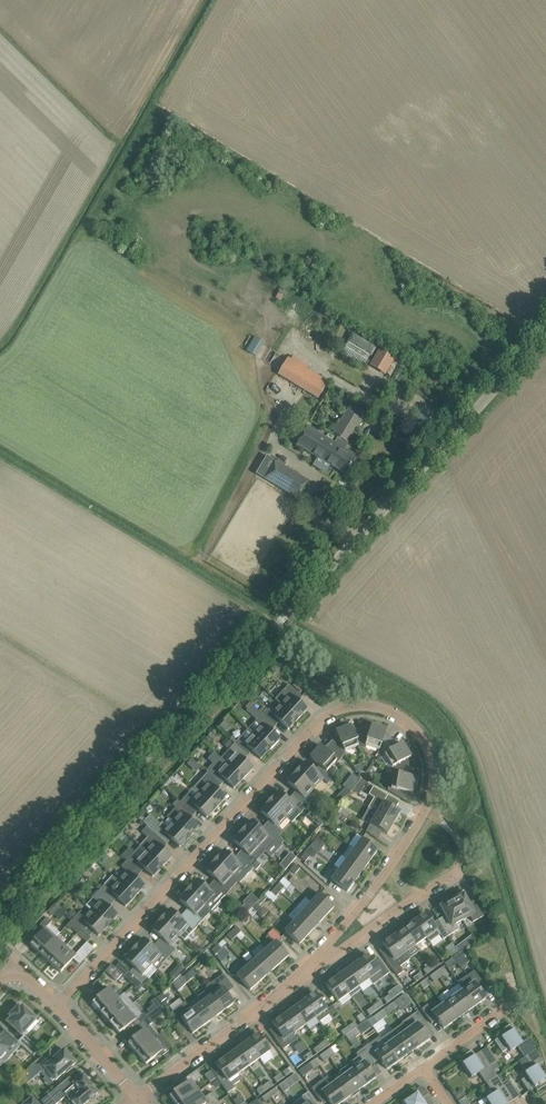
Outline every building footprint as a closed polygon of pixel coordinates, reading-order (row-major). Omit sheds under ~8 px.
[(342,352),(365,366),(377,347),(353,333),(342,352)] [(256,357),(265,342),(255,336),(246,351),(256,357)] [(370,367),(387,375),(396,355),(379,347),(370,367)] [(277,375),(318,399),(328,382),(287,358),(277,375)] [(332,435),(338,438),(347,444),(361,421),(356,418),(361,411),(350,404),(332,435)] [(344,449),(347,444),(338,438),(334,443),(307,427),(296,445),(346,475),(356,457),(344,449)] [(297,498),(307,481),(274,462),(264,478),(297,498)] [(295,682),(293,685),(300,692),(303,690),(304,689),(296,682),(295,682)] [(280,694),(274,700),(280,704),(297,720),(306,709),(305,710),(294,699),(299,694),(288,685),(280,694)] [(266,709),(261,714),(272,724),(276,719),(287,729),(287,730),(297,720),(280,704),(271,713),(266,709)] [(247,710),(246,711),(256,720),(261,724),(253,734),(270,749),(279,739),(279,738),(278,739),(267,729),(272,724),(261,714),(251,705),(247,710)] [(338,735),(331,742),(343,756),(346,755),(345,751),(357,746),(358,749),(361,748),(361,729),(351,730),(350,727),(351,727),(351,726),(336,732),(336,733),(337,733),(338,735)] [(370,729),(361,729),(361,748),(365,749),(366,746),(378,750),(377,753),(380,754),(392,740),(385,734),(385,731),(386,732),(386,731),(371,726),(371,727),(370,729)] [(239,738),(234,744),(245,753),(249,748),(260,759),(260,760),(270,749),(253,734),(247,729),(239,738)] [(392,740),(380,754),(382,757),(385,756),(391,767),(389,769),(391,772),(409,768),(407,759),(409,757),(410,758),(402,744),(401,744),(402,745),(399,746),(392,740)] [(321,746),(310,758),(310,759),(311,758),(322,768),(326,772),(336,761),(337,763),(343,756),(331,742),(323,749),(321,747),(321,746)] [(234,754),(226,763),(243,779),(252,768),(251,768),(240,758),(245,753),(234,744),(229,749),(234,754)] [(209,770),(207,773),(218,783),(222,778),(233,788),(233,789),(243,779),(226,763),(221,758),(212,767),(209,770)] [(306,762),(296,773),(314,788),(322,779),(327,784),(333,778),(326,772),(322,768),(317,774),(306,763),(306,762)] [(387,791),(394,795),(403,800),(408,792),(411,793),(414,777),(413,777),(413,778),(411,778),(409,768),(391,772),(390,775),(393,775),(391,788),(388,788),(387,791)] [(198,782),(193,788),(199,793),(199,792),(216,808),(225,798),(225,797),(224,798),(216,790),(213,788),(218,783),(207,773),(202,778),(198,782)] [(296,773),(287,783),(287,784),(288,783),(299,793),(295,798),(305,808),(314,799),(309,794),(314,788),(296,773)] [(352,774),(342,786),(350,792),(351,790),(357,783),(360,780),(352,774)] [(368,809),(376,813),(393,823),(400,812),(383,802),(388,795),(373,787),(369,795),(374,798),(368,809)] [(189,793),(180,802),(191,812),(195,807),(206,817),(206,818),(216,808),(199,792),(199,793),(194,798),(189,793)] [(279,792),(269,802),(286,818),(292,823),(297,817),(305,808),(295,798),(290,803),(287,800),(279,793),(279,792)] [(175,808),(167,817),(169,819),(189,837),(198,827),(197,827),(186,817),(191,812),(180,802),(177,800),(172,805),(175,808)] [(269,802),(260,813),(261,813),(272,823),(268,828),(278,837),(283,832),(278,827),(286,818),(269,802)] [(336,809),(336,811),(340,815),(344,810),(345,809),(340,805),(336,809)] [(336,811),(331,815),(336,819),(340,815),(336,811)] [(393,823),(376,813),(370,825),(387,835),(393,823)] [(161,824),(153,832),(164,841),(168,837),(171,839),(179,847),(179,848),(189,837),(169,819),(164,824),(162,822),(161,824)] [(313,822),(320,828),(323,825),(316,819),(313,822)] [(252,821),(242,832),(259,847),(264,852),(278,837),(268,828),(263,832),(252,822),(252,821)] [(148,837),(140,847),(145,851),(162,867),(171,857),(171,856),(170,857),(159,846),(164,841),(153,832),(148,837)] [(242,832),(233,842),(234,842),(242,849),(245,852),(241,857),(251,867),(255,871),(260,865),(256,861),(264,852),(259,847),(242,832)] [(320,832),(313,843),(318,847),(325,836),(320,832)] [(354,849),(370,861),(377,850),(356,835),(348,845),(354,849)] [(135,852),(126,861),(137,871),(141,866),(144,869),(152,876),(152,877),(162,867),(145,851),(140,847),(135,852)] [(309,847),(305,853),(300,858),(305,862),(309,856),(311,858),(313,858),(317,854),(309,847)] [(362,871),(370,861),(354,849),(346,860),(362,871)] [(225,851),(215,861),(233,877),(238,881),(240,883),(244,879),(244,876),(247,873),(246,872),(251,867),(241,857),(236,862),(225,852),(226,851),(225,851)] [(290,853),(279,865),(285,870),(296,858),(290,853)] [(362,871),(346,860),(339,870),(355,881),(362,871)] [(126,871),(118,881),(135,896),(144,886),(144,885),(143,886),(132,876),(137,871),(126,861),(121,867),(126,871)] [(215,861),(206,871),(206,872),(207,871),(218,882),(213,887),(224,897),(229,891),(238,881),(233,877),(215,861)] [(295,865),(290,870),(295,874),(299,869),(295,865)] [(347,892),(355,881),(339,870),(331,880),(347,892)] [(104,885),(99,890),(110,900),(114,895),(117,898),(125,906),(125,907),(135,896),(118,881),(112,876),(104,885)] [(198,880),(188,891),(205,906),(211,911),(212,912),(226,898),(224,897),(213,887),(209,891),(198,881),(199,881),(198,880)] [(279,883),(275,888),(280,892),(284,887),(279,883)] [(280,892),(275,888),(271,892),(275,897),(280,892)] [(91,900),(86,905),(91,910),(108,925),(117,915),(116,915),(108,908),(105,905),(110,900),(99,890),(99,891),(91,900)] [(188,891),(179,901),(180,901),(191,911),(187,916),(197,926),(206,916),(211,911),(205,906),(188,891)] [(463,891),(451,898),(462,920),(469,916),(473,922),(484,916),(477,903),(471,907),(463,892),(463,891)] [(311,903),(325,917),(334,907),(320,894),(311,903)] [(448,936),(458,930),(455,924),(462,920),(451,898),(438,905),(439,905),(445,916),(438,920),(445,931),(448,936)] [(256,903),(252,908),(256,912),(261,908),(257,903),(256,903)] [(325,917),(311,903),(302,913),(316,926),(325,917)] [(55,905),(50,912),(60,920),(66,913),(55,905)] [(244,915),(247,912),(250,910),(245,905),(239,910),(244,915)] [(256,912),(252,908),(247,912),(251,917),(256,912)] [(72,909),(67,915),(73,920),(78,914),(72,909)] [(73,920),(72,920),(75,923),(82,929),(83,930),(87,925),(94,931),(98,935),(98,936),(108,925),(91,910),(86,916),(81,911),(78,914),(73,920)] [(171,910),(161,920),(178,936),(184,940),(192,931),(197,926),(187,916),(182,921),(171,911),(171,910)] [(308,935),(316,926),(302,913),(293,922),(308,935)] [(417,920),(414,922),(426,938),(429,943),(439,935),(442,939),(444,939),(448,936),(445,931),(438,920),(432,924),(431,923),(424,914),(417,919),(417,920)] [(50,924),(52,922),(47,917),(38,927),(43,931),(30,945),(40,955),(55,938),(60,933),(50,924)] [(72,920),(66,926),(70,929),(71,928),(75,923),(72,920)] [(161,920),(152,930),(152,931),(153,930),(161,938),(164,940),(160,945),(170,955),(175,950),(170,945),(178,936),(161,920)] [(299,945),(308,935),(293,922),(284,931),(299,945)] [(426,938),(414,922),(404,930),(415,946),(426,938)] [(236,927),(232,932),(236,936),(241,932),(236,927)] [(82,929),(77,934),(87,942),(91,938),(90,936),(83,930),(82,929)] [(405,953),(415,946),(404,930),(394,937),(405,953)] [(236,936),(232,932),(227,936),(231,941),(236,936)] [(460,944),(455,948),(455,949),(459,953),(460,952),(462,951),(475,942),(471,935),(460,944)] [(391,956),(386,960),(397,976),(403,972),(400,967),(410,959),(405,953),(394,937),(394,936),(382,944),(391,956)] [(40,955),(50,964),(65,947),(55,938),(40,955)] [(144,939),(134,949),(157,970),(162,964),(170,955),(160,945),(155,950),(152,947),(144,940),(144,939)] [(265,950),(279,965),(288,956),(275,941),(265,950)] [(87,942),(82,948),(88,952),(92,947),(87,942)] [(218,945),(213,950),(217,954),(222,949),(218,945)] [(75,956),(67,949),(65,947),(50,964),(60,973),(75,956)] [(134,949),(125,960),(126,960),(134,967),(137,970),(133,975),(138,980),(143,985),(148,979),(157,970),(134,949)] [(455,956),(459,953),(455,949),(449,954),(452,958),(453,958),(455,956)] [(269,973),(279,965),(265,950),(256,958),(269,973)] [(453,958),(461,968),(470,962),(462,951),(460,952),(459,953),(455,956),(453,958)] [(360,961),(357,963),(369,979),(373,985),(384,977),(389,973),(377,956),(372,960),(368,955),(360,960),(360,961)] [(201,961),(205,965),(210,960),(206,956),(201,961)] [(260,982),(269,973),(256,958),(247,967),(260,982)] [(430,965),(433,970),(440,965),(437,961),(430,965)] [(260,982),(247,967),(243,963),(236,970),(239,973),(237,976),(250,990),(260,982)] [(347,971),(359,987),(369,979),(357,963),(347,971)] [(433,970),(430,965),(423,970),(426,975),(433,970)] [(441,968),(435,972),(439,978),(445,974),(441,968)] [(112,974),(111,976),(116,981),(118,979),(122,974),(117,969),(112,974)] [(129,971),(124,976),(134,985),(138,980),(133,975),(129,971)] [(337,978),(348,994),(359,987),(347,971),(337,978)] [(468,978),(459,985),(463,990),(475,1006),(485,999),(480,992),(479,989),(484,985),(474,971),(467,976),(468,978)] [(439,978),(435,972),(429,977),(433,982),(439,978)] [(413,978),(416,982),(423,977),(420,973),(413,978)] [(192,978),(187,974),(183,978),(188,982),(192,978)] [(206,987),(208,990),(212,995),(223,1011),(234,1003),(226,993),(228,991),(226,989),(231,985),(223,974),(206,987)] [(188,982),(183,978),(182,976),(173,984),(179,991),(188,983),(188,982)] [(326,985),(338,1002),(348,994),(337,978),(337,977),(326,985)] [(429,986),(425,980),(419,984),(423,990),(429,986)] [(92,1003),(101,1013),(118,999),(109,988),(92,1003)] [(223,1011),(212,995),(208,990),(197,997),(201,1003),(213,1019),(223,1011)] [(463,990),(453,998),(466,1016),(466,1015),(469,1013),(468,1011),(475,1006),(463,990)] [(163,993),(157,997),(161,1002),(166,999),(167,998),(163,993)] [(326,1010),(314,993),(303,1001),(304,1002),(316,1018),(319,1022),(330,1014),(331,1016),(337,1012),(332,1006),(326,1010)] [(101,1013),(110,1023),(132,1004),(124,994),(118,999),(101,1013)] [(390,994),(383,999),(386,1004),(393,998),(390,994)] [(157,997),(152,1001),(157,1009),(162,1005),(161,1002),(157,997)] [(453,998),(443,1005),(454,1021),(461,1016),(462,1018),(465,1016),(466,1016),(453,998)] [(175,1010),(171,1013),(178,1023),(182,1020),(189,1029),(192,1034),(203,1026),(191,1010),(185,1002),(175,1010)] [(294,1009),(305,1025),(316,1018),(304,1002),(294,1009)] [(373,1006),(376,1011),(383,1006),(380,1002),(373,1006)] [(394,1002),(388,1006),(392,1012),(398,1008),(394,1002)] [(201,1003),(191,1010),(203,1026),(213,1019),(201,1003)] [(132,1004),(110,1023),(119,1034),(133,1022),(138,1027),(148,1018),(143,1013),(141,1014),(132,1004)] [(427,1005),(421,1009),(431,1024),(437,1020),(444,1029),(454,1021),(443,1005),(432,1012),(427,1005)] [(36,1019),(31,1015),(31,1012),(28,1009),(26,1010),(22,1006),(21,1008),(18,1006),(9,1016),(12,1018),(8,1022),(22,1035),(36,1019)] [(376,1011),(373,1006),(366,1011),(370,1016),(376,1011)] [(284,1016),(295,1032),(305,1025),(294,1009),(284,1016)] [(384,1009),(378,1014),(382,1019),(388,1015),(384,1009)] [(401,1023),(406,1031),(418,1047),(429,1039),(422,1030),(428,1026),(417,1012),(401,1023)] [(382,1019),(378,1014),(372,1018),(377,1023),(382,1019)] [(283,1049),(288,1045),(299,1038),(295,1032),(284,1016),(273,1023),(281,1034),(275,1038),(283,1049)] [(148,1018),(138,1027),(142,1032),(128,1044),(137,1054),(158,1036),(149,1025),(152,1023),(148,1018)] [(186,1038),(175,1022),(170,1026),(181,1042),(186,1038)] [(351,1031),(356,1027),(357,1027),(354,1022),(347,1027),(351,1031)] [(508,1049),(510,1052),(517,1047),(525,1058),(536,1050),(528,1039),(522,1043),(510,1025),(498,1033),(500,1037),(494,1041),(502,1053),(508,1049)] [(345,1036),(351,1031),(347,1027),(341,1032),(344,1036),(345,1036)] [(355,1037),(360,1033),(356,1027),(351,1031),(355,1037)] [(7,1049),(10,1052),(19,1043),(18,1042),(5,1030),(0,1035),(0,1057),(7,1049)] [(355,1037),(351,1031),(345,1036),(349,1041),(355,1037)] [(381,1039),(397,1062),(404,1057),(405,1059),(408,1056),(409,1057),(396,1038),(391,1031),(381,1039)] [(418,1047),(406,1031),(396,1038),(409,1057),(410,1056),(409,1056),(412,1053),(411,1052),(418,1047)] [(160,1034),(158,1036),(137,1054),(146,1065),(160,1052),(163,1056),(169,1052),(162,1044),(166,1041),(160,1034)] [(247,1042),(247,1043),(259,1059),(270,1051),(258,1034),(247,1042)] [(37,1047),(24,1036),(18,1042),(31,1054),(37,1047)] [(363,1048),(373,1063),(379,1059),(387,1069),(397,1062),(381,1039),(370,1046),(369,1044),(363,1048)] [(320,1045),(323,1049),(330,1044),(327,1040),(320,1045)] [(247,1043),(237,1050),(249,1066),(259,1059),(247,1043)] [(323,1049),(320,1045),(313,1050),(316,1054),(323,1049)] [(482,1054),(490,1066),(496,1062),(497,1062),(486,1046),(488,1050),(482,1054)] [(331,1048),(325,1052),(329,1058),(335,1054),(331,1048)] [(353,1069),(365,1085),(375,1078),(368,1067),(373,1063),(363,1048),(357,1053),(360,1057),(350,1064),(353,1069)] [(51,1050),(50,1049),(35,1065),(40,1071),(44,1067),(55,1080),(66,1071),(67,1073),(73,1068),(72,1066),(76,1063),(74,1061),(75,1060),(70,1054),(69,1055),(64,1050),(56,1057),(50,1050),(51,1050)] [(238,1073),(249,1066),(237,1050),(227,1057),(238,1073)] [(525,1058),(532,1068),(524,1073),(526,1077),(521,1080),(528,1092),(534,1088),(537,1092),(545,1086),(545,1079),(537,1066),(543,1062),(536,1050),(525,1058)] [(459,1059),(461,1063),(471,1077),(478,1072),(486,1083),(497,1076),(493,1071),(490,1066),(482,1054),(476,1058),(471,1051),(459,1059)] [(303,1057),(306,1062),(313,1057),(310,1052),(303,1057)] [(329,1058),(325,1052),(319,1056),(323,1062),(329,1058)] [(238,1073),(227,1057),(216,1065),(223,1074),(217,1078),(228,1093),(235,1088),(233,1087),(243,1080),(238,1073)] [(309,1063),(313,1069),(319,1065),(315,1059),(309,1063)] [(496,1062),(490,1066),(493,1071),(499,1067),(496,1062)] [(350,1065),(340,1073),(343,1077),(356,1095),(357,1095),(356,1094),(359,1092),(358,1090),(365,1085),(353,1069),(350,1065)] [(197,1070),(180,1082),(184,1086),(170,1096),(170,1095),(169,1096),(175,1103),(182,1103),(198,1092),(192,1084),(202,1077),(197,1070)] [(280,1073),(273,1078),(277,1083),(284,1078),(280,1073)] [(48,1095),(56,1103),(57,1103),(66,1096),(70,1100),(69,1100),(72,1103),(85,1103),(88,1101),(92,1101),(95,1100),(96,1098),(96,1094),(98,1093),(83,1075),(74,1082),(69,1077),(48,1095)] [(486,1084),(493,1094),(486,1099),(488,1102),(485,1103),(507,1103),(505,1102),(511,1098),(502,1083),(497,1076),(486,1083),(486,1084)] [(311,1088),(321,1103),(327,1099),(331,1103),(339,1103),(344,1100),(333,1084),(328,1077),(318,1085),(317,1084),(311,1088)] [(356,1095),(343,1077),(333,1084),(344,1100),(351,1095),(352,1097),(355,1095),(356,1095)] [(278,1086),(282,1090),(289,1085),(285,1080),(278,1086)] [(263,1086),(266,1090),(273,1085),(270,1081),(263,1086)] [(502,1083),(511,1098),(518,1094),(520,1098),(521,1097),(510,1082),(506,1084),(504,1081),(502,1083)] [(266,1090),(263,1086),(256,1091),(260,1095),(266,1090)] [(275,1088),(268,1093),(271,1097),(278,1092),(275,1088)] [(403,1103),(434,1103),(424,1088),(423,1089),(427,1094),(421,1098),(417,1092),(402,1102),(403,1103)] [(212,1092),(203,1099),(198,1092),(182,1103),(216,1103),(219,1102),(212,1092)] [(308,1092),(302,1096),(303,1097),(294,1103),(317,1103),(308,1092)] [(271,1097),(268,1093),(261,1098),(265,1102),(271,1097)]
